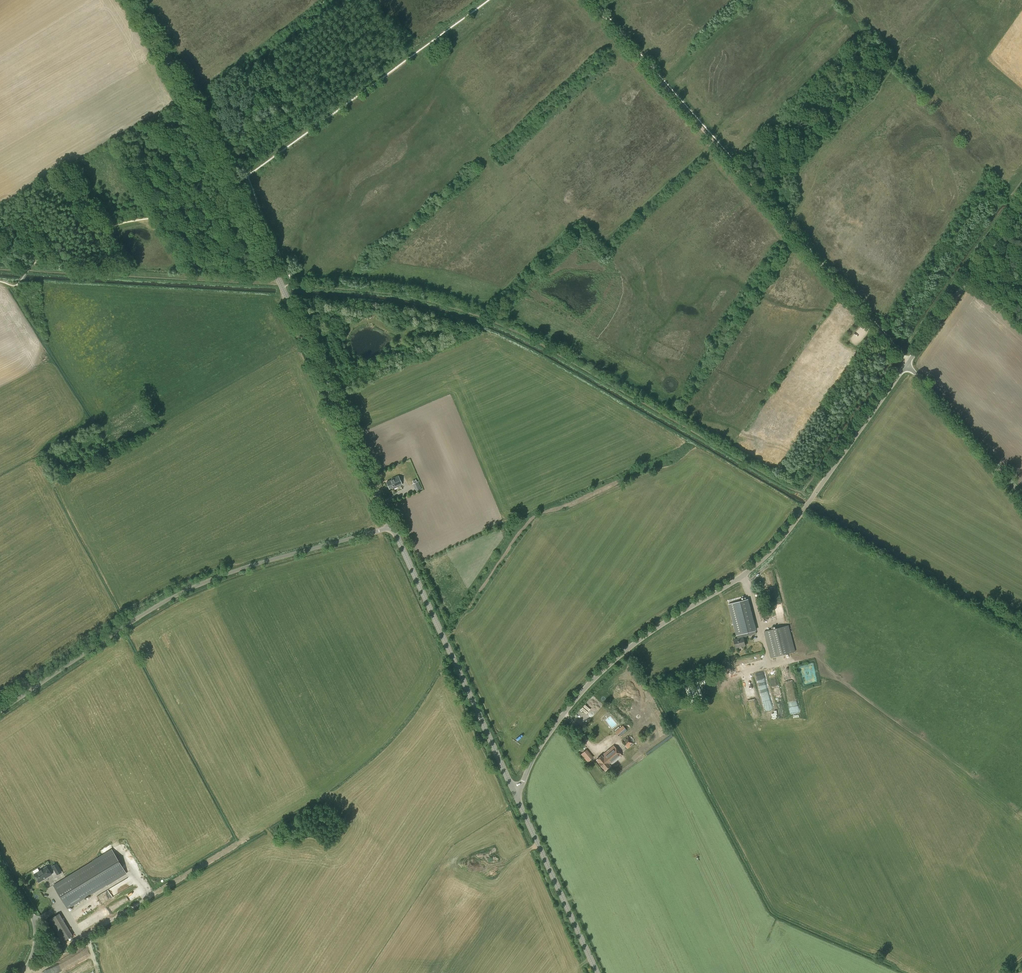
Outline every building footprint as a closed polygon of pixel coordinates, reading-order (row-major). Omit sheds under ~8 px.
[(394,489),(402,485),(398,475),(392,478),(392,479),(386,482),(389,489),(393,488),(394,489)] [(416,492),(422,489),(419,481),(412,484),(416,492)] [(766,609),(763,595),(755,597),(761,619),(770,617),(769,609),(766,609)] [(747,636),(746,636),(756,633),(756,631),(756,630),(748,599),(728,604),(736,635),(737,635),(738,639),(734,640),(736,647),(745,645),(743,637),(747,636)] [(771,658),(788,653),(795,651),(789,625),(781,627),(764,631),(771,658)] [(773,688),(779,687),(776,671),(772,672),(773,673),(768,674),(768,678),(769,685),(772,685),(773,688)] [(591,701),(581,712),(590,720),(600,709),(591,701)] [(626,730),(623,726),(623,725),(620,728),(618,726),(614,730),(615,731),(615,732),(619,736),(626,730)] [(628,749),(633,745),(627,737),(622,741),(628,749)] [(622,756),(613,745),(602,755),(601,755),(596,760),(599,763),(598,763),(602,768),(603,768),(605,770),(610,766),(622,756)] [(588,762),(593,757),(587,749),(581,754),(588,762)] [(127,874),(112,849),(92,861),(93,861),(53,885),(68,909),(107,885),(127,874)] [(60,870),(57,863),(52,866),(56,873),(60,870)] [(39,882),(51,875),(47,867),(34,874),(39,882)] [(62,942),(72,936),(59,914),(49,920),(62,942)]
